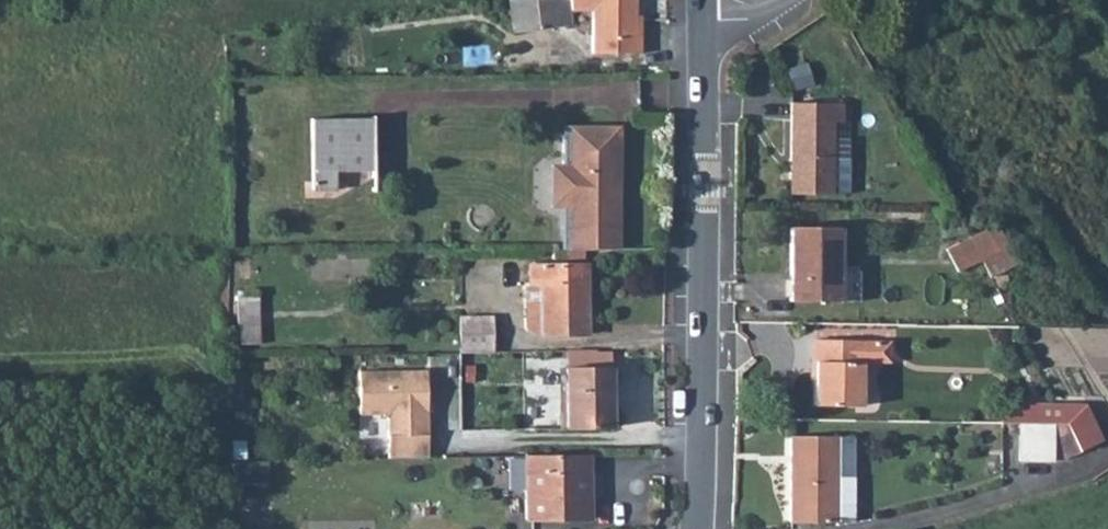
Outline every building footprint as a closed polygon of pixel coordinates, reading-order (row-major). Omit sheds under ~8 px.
[(513,30),(570,23),(570,13),(590,12),(591,52),(639,52),(639,36),(634,36),(634,0),(508,0),(513,30)] [(837,119),(844,119),(844,101),(791,100),(789,192),(835,193),(837,119)] [(373,170),(372,119),(313,120),(313,191),(335,191),(336,171),(373,170)] [(854,119),(844,119),(837,119),(835,193),(853,193),(854,119)] [(561,124),(561,132),(591,131),(591,149),(616,149),(615,123),(561,124)] [(591,149),(591,131),(561,132),(561,168),(568,167),(568,227),(568,249),(617,249),(616,149),(591,149)] [(559,204),(559,249),(568,249),(568,227),(568,167),(561,168),(543,168),(544,205),(559,204)] [(994,225),(944,249),(958,275),(981,263),(995,287),(1023,272),(994,225)] [(840,228),(792,227),(789,301),(839,301),(840,228)] [(585,335),(584,265),(528,266),(529,306),(539,306),(540,336),(585,335)] [(259,301),(237,301),(238,342),(258,343),(259,301)] [(460,353),(493,353),(493,318),(460,319),(460,353)] [(859,362),(859,341),(859,339),(813,337),(811,403),(858,406),(859,362)] [(887,342),(859,341),(859,362),(887,363),(887,342)] [(626,368),(580,368),(581,429),(627,428),(626,368)] [(425,373),(358,374),(359,416),(388,415),(389,457),(426,456),(425,373)] [(1002,406),(1002,424),(1017,425),(1037,425),(1038,408),(1002,406)] [(1079,454),(1066,426),(1037,425),(1017,425),(1017,459),(1059,459),(1079,454)] [(829,519),(831,438),(791,437),(788,518),(829,519)] [(848,438),(831,438),(829,519),(846,519),(848,438)] [(591,519),(590,455),(540,456),(524,456),(524,520),(591,519)]
